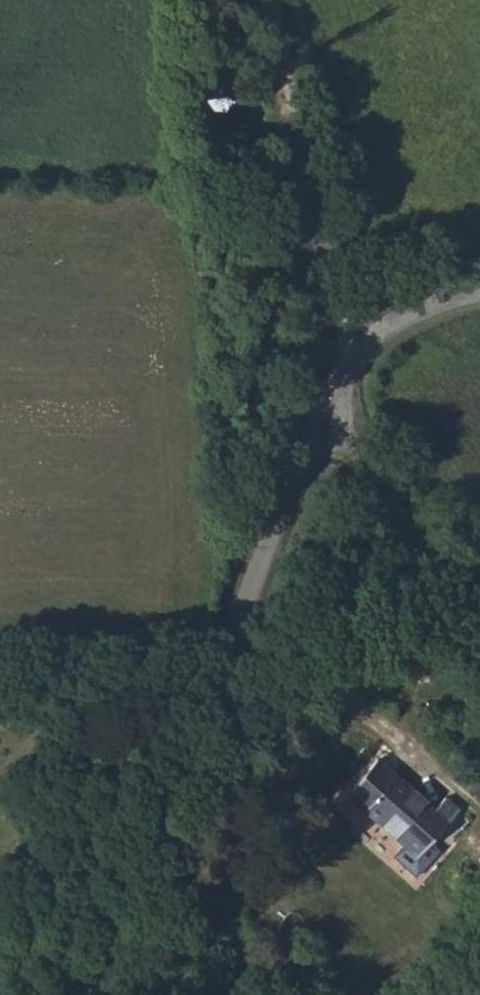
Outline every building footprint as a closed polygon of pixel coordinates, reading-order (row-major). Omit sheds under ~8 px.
[(347,794),(414,855),(455,810),(443,799),(432,811),(376,760),(347,794)]
